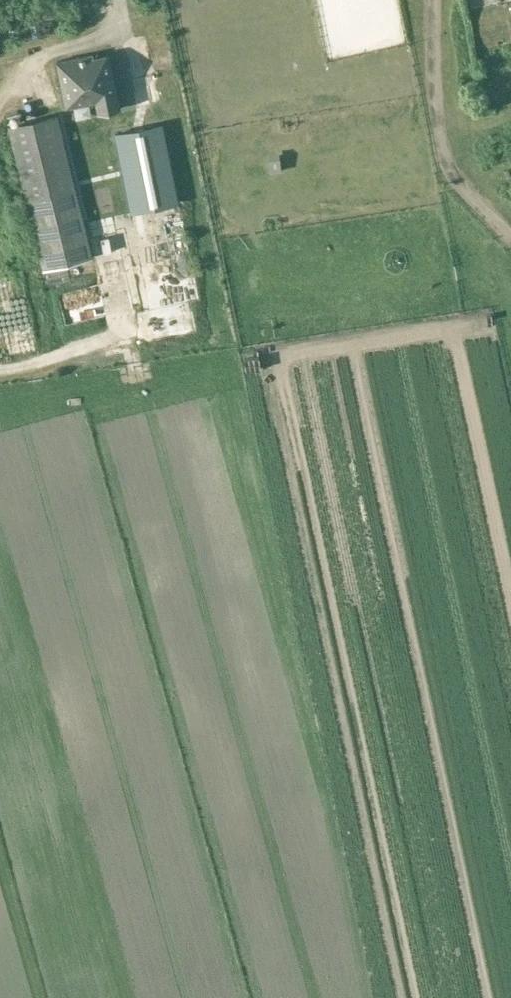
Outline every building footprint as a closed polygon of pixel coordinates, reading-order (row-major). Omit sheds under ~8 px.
[(89,53),(55,60),(65,107),(95,101),(98,112),(119,107),(107,51),(90,56),(89,53)] [(7,127),(26,199),(74,186),(56,114),(7,127)] [(114,134),(131,212),(154,207),(178,202),(161,124),(138,129),(114,134)] [(74,186),(26,199),(43,269),(92,256),(74,186)]
